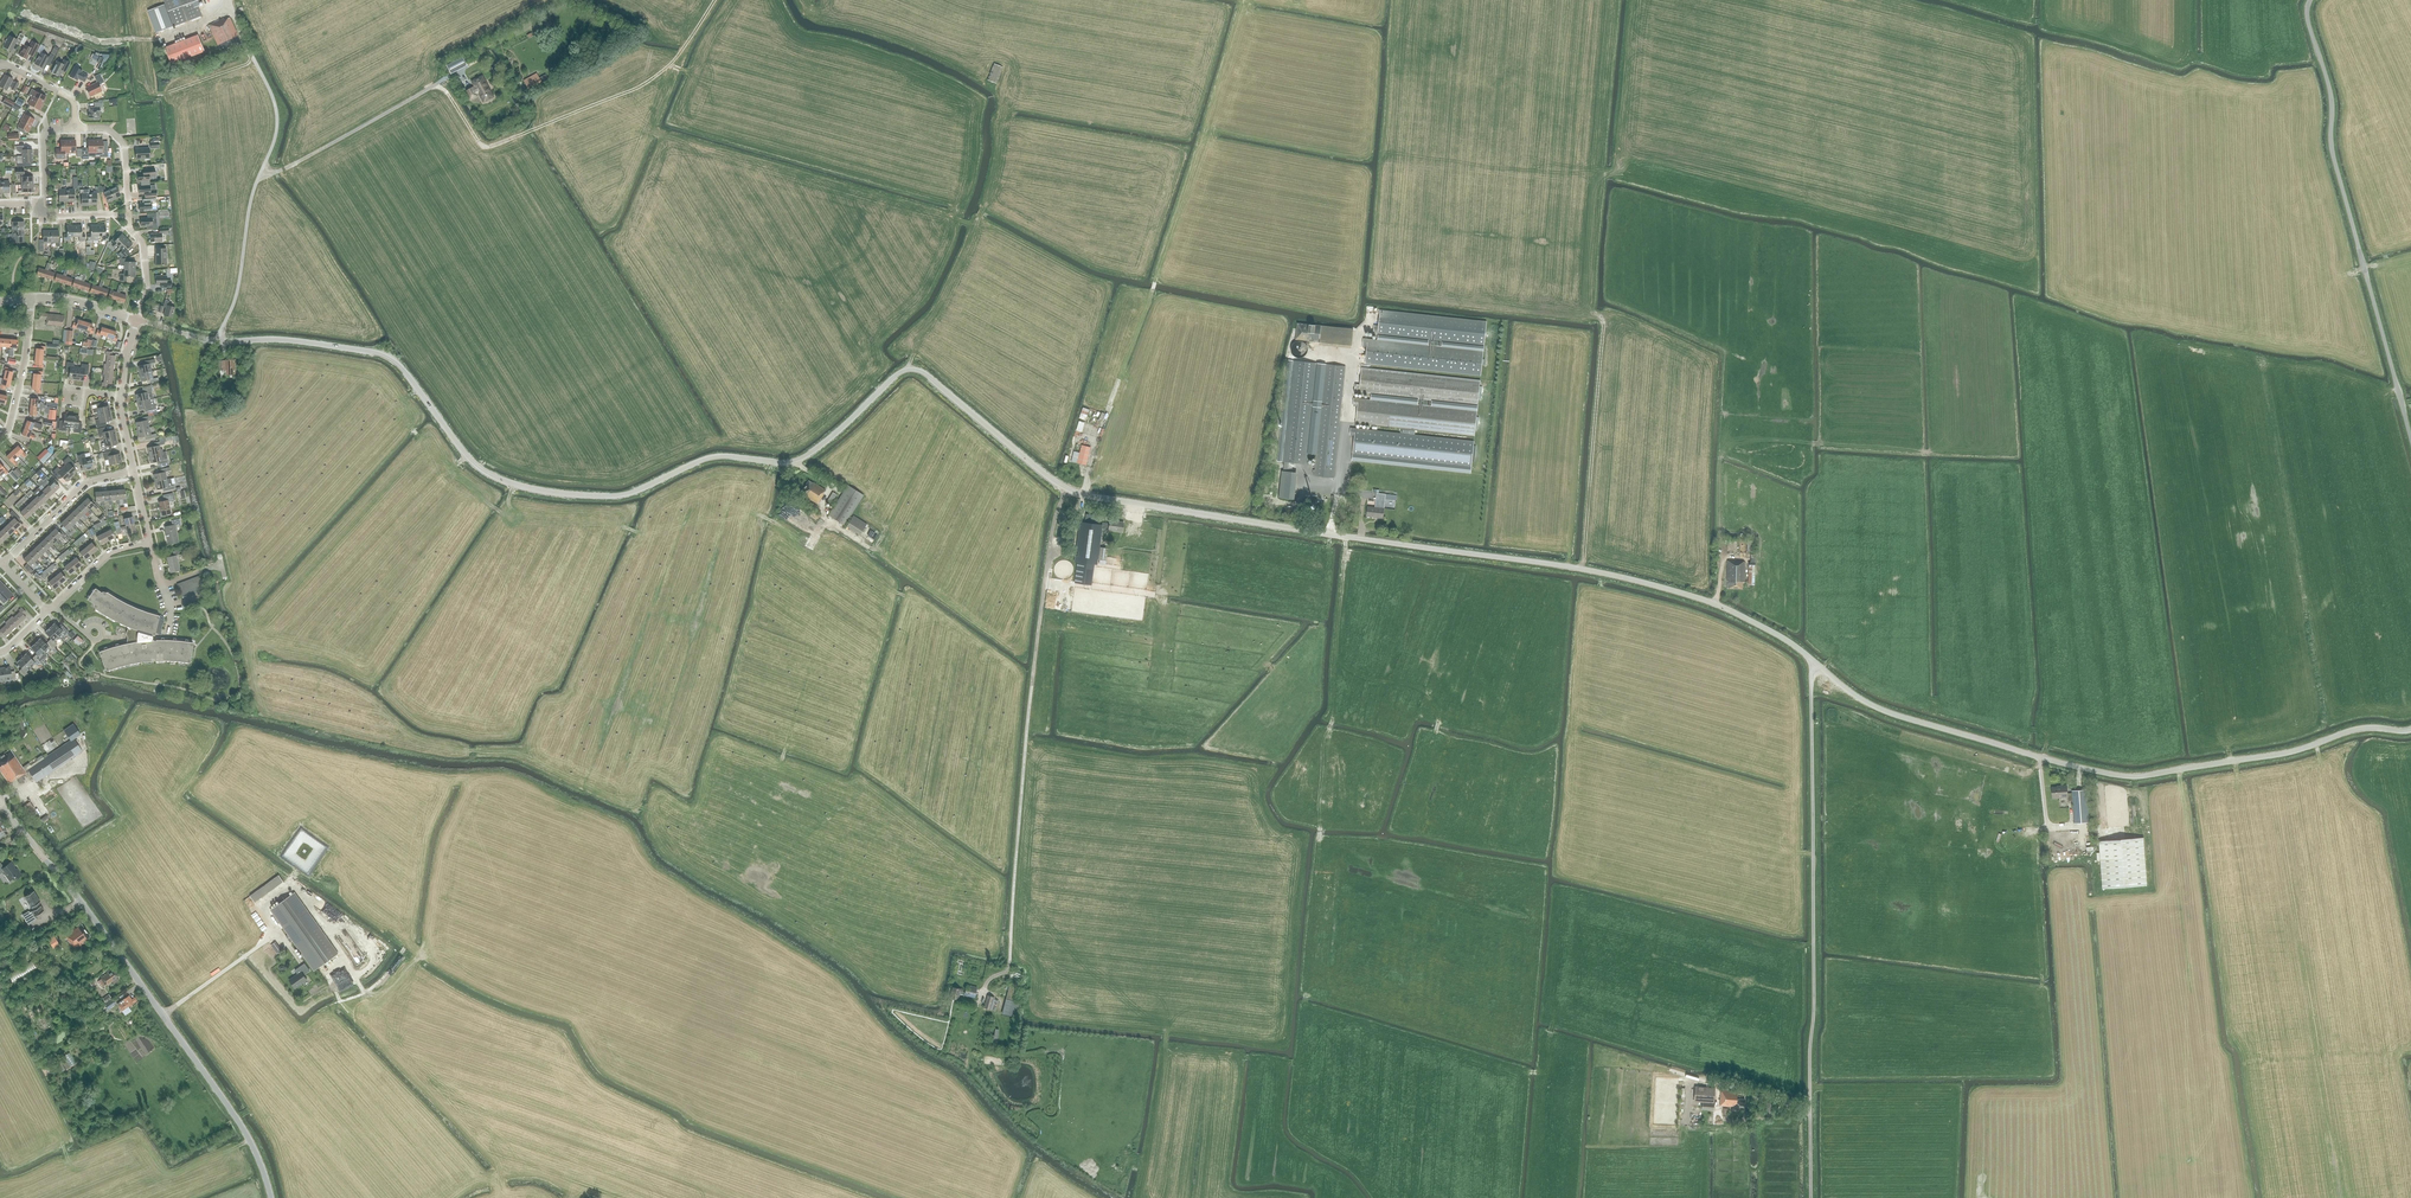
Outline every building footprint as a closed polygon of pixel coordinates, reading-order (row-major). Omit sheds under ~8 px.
[(174,26),(202,16),(198,6),(200,5),(198,0),(164,0),(174,26)] [(173,26),(164,4),(148,11),(156,33),(173,26)] [(209,25),(219,47),(221,47),(223,52),(241,44),(238,36),(230,17),(224,20),(224,18),(209,25)] [(6,43),(4,47),(11,51),(15,42),(19,45),(24,36),(27,32),(23,30),(21,34),(20,33),(17,39),(10,36),(8,39),(7,39),(6,39),(5,42),(5,43),(6,43)] [(198,34),(164,47),(171,64),(204,52),(198,34)] [(22,49),(19,55),(26,59),(29,54),(33,57),(39,45),(32,41),(29,47),(24,44),(21,49),(22,49)] [(40,52),(34,63),(43,68),(45,63),(49,65),(54,56),(50,54),(49,57),(40,52)] [(104,58),(99,57),(100,54),(95,52),(95,54),(92,53),(90,58),(97,61),(97,62),(104,66),(108,57),(105,55),(104,58)] [(464,57),(448,66),(452,74),(469,66),(464,57)] [(57,61),(51,72),(58,76),(62,70),(66,72),(70,63),(64,59),(62,64),(57,61)] [(1003,67),(993,63),(987,80),(996,84),(1003,67)] [(78,79),(84,82),(88,75),(82,72),(82,71),(74,67),(69,76),(77,80),(78,79)] [(537,73),(524,81),(526,85),(529,91),(549,80),(545,74),(539,78),(537,73)] [(101,91),(98,85),(103,82),(100,74),(94,76),(97,83),(86,88),(90,96),(101,91)] [(0,82),(0,87),(7,90),(9,86),(12,88),(11,89),(15,91),(19,83),(15,82),(12,81),(13,79),(5,75),(1,81),(0,82)] [(472,87),(466,91),(470,99),(477,95),(476,93),(479,92),(484,101),(492,96),(486,86),(487,85),(482,77),(478,79),(478,78),(472,81),(476,87),(473,89),(472,87)] [(43,103),(46,97),(31,89),(28,96),(31,98),(31,97),(43,103)] [(5,98),(3,102),(12,107),(14,103),(5,98)] [(15,103),(21,106),(24,101),(18,98),(15,103)] [(28,104),(39,110),(43,103),(31,98),(28,104)] [(89,116),(88,116),(88,118),(94,118),(94,119),(100,119),(100,107),(103,107),(103,102),(98,102),(94,102),(94,107),(89,107),(89,116)] [(25,114),(21,120),(31,125),(34,119),(25,114)] [(31,125),(21,120),(16,129),(24,133),(26,131),(28,132),(31,125)] [(2,129),(7,132),(10,126),(5,124),(2,129)] [(65,153),(68,153),(68,140),(61,140),(61,149),(56,149),(56,159),(65,158),(65,153)] [(88,159),(88,156),(92,156),(92,157),(95,157),(95,156),(95,152),(96,152),(95,140),(88,140),(88,148),(82,148),(82,159),(88,159)] [(103,140),(95,140),(96,152),(95,152),(95,156),(100,155),(100,157),(108,157),(107,142),(103,142),(103,140)] [(22,156),(32,155),(32,149),(24,149),(23,146),(16,146),(17,150),(19,152),(22,152),(22,156)] [(135,149),(136,159),(144,159),(144,160),(150,160),(149,148),(135,149)] [(17,166),(24,166),(24,162),(30,162),(33,162),(32,156),(22,156),(17,156),(17,162),(17,166)] [(141,181),(141,183),(150,183),(149,181),(149,176),(155,176),(154,168),(142,169),(143,173),(137,174),(138,181),(141,181)] [(21,177),(21,184),(33,184),(33,176),(24,177),(24,169),(16,169),(16,174),(21,174),(21,177)] [(73,189),(66,189),(67,201),(74,201),(74,189),(78,189),(77,177),(73,177),(73,189)] [(67,201),(66,189),(61,189),(61,183),(54,183),(54,189),(59,189),(59,201),(67,201)] [(150,183),(141,183),(141,186),(138,186),(139,194),(144,194),(145,198),(148,197),(157,197),(156,190),(150,190),(150,185),(150,183)] [(33,184),(21,184),(22,190),(18,190),(18,193),(22,193),(22,192),(34,192),(33,184)] [(93,191),(93,193),(89,193),(89,205),(97,205),(96,193),(99,193),(100,193),(98,186),(95,187),(95,191),(93,191)] [(114,200),(109,189),(106,190),(104,186),(102,187),(102,186),(101,186),(98,186),(100,193),(103,192),(108,202),(114,200)] [(109,189),(114,200),(121,197),(116,186),(109,189)] [(89,205),(89,193),(83,193),(83,189),(80,190),(80,193),(81,193),(81,205),(89,205)] [(140,211),(151,210),(151,205),(154,205),(154,199),(146,199),(147,203),(139,203),(140,211)] [(141,226),(147,226),(147,228),(158,228),(157,223),(156,214),(147,214),(148,218),(140,218),(141,226)] [(74,236),(74,225),(67,225),(67,234),(64,234),(64,241),(70,240),(70,236),(74,236)] [(82,225),(74,225),(74,236),(79,236),(79,240),(85,240),(85,234),(82,234),(82,225)] [(98,236),(98,225),(90,225),(90,234),(87,234),(87,240),(93,240),(93,236),(98,236)] [(105,225),(98,225),(98,236),(102,236),(102,240),(104,240),(109,240),(109,233),(105,234),(105,225)] [(24,228),(12,229),(12,234),(8,234),(8,237),(12,237),(12,235),(24,235),(24,228)] [(150,234),(150,242),(162,241),(161,233),(168,233),(168,228),(159,229),(159,233),(150,234)] [(51,231),(51,242),(57,242),(57,246),(60,246),(60,242),(59,242),(58,230),(51,231)] [(51,242),(51,231),(43,231),(43,240),(39,240),(39,252),(43,252),(43,243),(51,242)] [(116,243),(119,246),(127,239),(121,233),(115,240),(113,237),(109,242),(113,246),(116,243)] [(120,253),(124,257),(128,252),(126,250),(132,244),(127,239),(119,246),(122,250),(120,253)] [(155,259),(155,265),(166,264),(166,248),(156,248),(156,259),(155,259)] [(120,258),(120,264),(124,264),(124,269),(135,269),(135,262),(127,261),(127,258),(125,258),(120,258)] [(36,275),(44,277),(46,270),(48,271),(49,267),(46,266),(45,270),(39,268),(36,275)] [(120,273),(120,281),(126,281),(126,276),(135,277),(135,269),(124,269),(124,273),(120,273)] [(44,277),(52,280),(54,273),(48,271),(46,270),(44,277)] [(54,280),(62,283),(64,276),(66,276),(67,273),(64,272),(63,276),(56,274),(54,280)] [(62,283),(70,285),(72,278),(66,276),(64,276),(62,283)] [(171,287),(171,283),(171,280),(166,280),(166,276),(156,276),(156,285),(164,284),(164,287),(171,287)] [(72,286),(80,289),(82,281),(84,282),(85,278),(82,278),(81,281),(74,279),(72,286)] [(80,289),(87,291),(89,284),(84,282),(82,281),(80,289)] [(90,292),(98,294),(100,287),(101,288),(102,284),(100,283),(99,287),(92,285),(90,292)] [(98,294),(105,297),(108,290),(101,288),(100,287),(98,294)] [(108,297),(116,300),(118,293),(119,293),(120,290),(118,289),(117,293),(110,290),(108,297)] [(116,300),(124,302),(126,295),(119,293),(118,293),(116,300)] [(154,302),(162,304),(164,298),(156,296),(154,302)] [(165,300),(163,306),(159,305),(157,311),(161,313),(163,306),(166,307),(163,315),(172,318),(175,307),(168,305),(169,301),(165,300)] [(1374,325),(1373,334),(1484,346),(1486,322),(1379,311),(1378,326),(1374,325)] [(47,319),(46,324),(63,326),(64,315),(40,313),(39,318),(47,319)] [(83,329),(85,322),(78,319),(76,323),(73,322),(72,327),(75,328),(75,327),(83,329)] [(92,324),(85,322),(83,329),(90,331),(90,333),(93,334),(94,329),(91,328),(92,324)] [(1295,340),(1304,341),(1319,342),(1319,345),(1351,348),(1353,329),(1297,323),(1295,340)] [(99,334),(107,336),(109,329),(101,327),(100,331),(97,330),(96,335),(99,335),(99,334)] [(116,332),(109,329),(107,336),(114,339),(113,340),(116,341),(118,336),(115,335),(116,332)] [(17,348),(18,340),(10,339),(9,353),(9,356),(12,356),(13,350),(13,347),(17,348)] [(90,348),(91,345),(92,340),(86,339),(86,341),(84,340),(82,346),(90,348)] [(1365,363),(1480,375),(1483,352),(1363,339),(1362,347),(1366,348),(1365,363)] [(1307,344),(1294,344),(1294,358),(1308,357),(1307,344)] [(37,349),(36,348),(35,356),(42,357),(43,349),(45,349),(45,346),(40,346),(37,345),(37,349)] [(103,369),(113,370),(115,356),(112,355),(112,352),(106,351),(105,355),(107,355),(106,364),(104,364),(103,369)] [(41,364),(42,357),(35,356),(34,364),(38,364),(38,367),(43,368),(43,365),(41,364)] [(146,364),(138,366),(140,374),(150,371),(149,364),(155,362),(154,359),(145,361),(146,364)] [(219,360),(219,370),(226,369),(227,375),(236,374),(235,359),(226,360),(219,360)] [(1293,361),(1289,399),(1283,462),(1284,462),(1283,471),(1282,471),(1279,498),(1289,499),(1293,499),(1296,473),(1292,472),(1293,463),(1306,464),(1317,364),(1293,361)] [(69,378),(76,379),(77,368),(73,367),(74,363),(67,362),(66,371),(70,371),(69,378)] [(81,368),(77,368),(76,379),(83,380),(84,373),(88,374),(89,365),(82,364),(81,368)] [(1345,366),(1326,364),(1314,476),(1333,478),(1345,366)] [(5,370),(3,378),(11,380),(13,372),(9,371),(9,368),(4,367),(4,368),(4,370),(5,370)] [(1354,392),(1368,393),(1410,398),(1419,399),(1478,405),(1478,399),(1481,399),(1482,391),(1482,386),(1480,386),(1480,380),(1362,367),(1360,384),(1355,384),(1354,392)] [(108,383),(112,384),(113,370),(103,369),(103,373),(104,373),(105,373),(104,378),(104,383),(102,383),(102,386),(104,386),(108,387),(108,383)] [(37,374),(33,374),(33,382),(39,382),(40,374),(42,375),(42,372),(38,371),(37,374)] [(150,371),(140,374),(141,381),(149,379),(150,383),(159,381),(158,377),(152,378),(150,371)] [(11,380),(3,378),(2,386),(0,385),(0,387),(0,388),(5,389),(6,386),(9,387),(11,380)] [(39,390),(39,382),(33,382),(32,389),(36,390),(36,393),(40,393),(40,390),(39,390)] [(143,393),(135,394),(137,402),(153,398),(151,391),(152,391),(151,387),(143,389),(142,389),(143,393)] [(38,407),(45,408),(45,407),(46,405),(42,405),(42,403),(37,402),(37,399),(31,398),(30,406),(38,407)] [(153,398),(137,402),(139,410),(146,408),(147,411),(157,409),(156,405),(155,406),(153,398)] [(1418,405),(1410,404),(1392,402),(1385,401),(1353,398),(1353,406),(1358,406),(1356,423),(1474,436),(1475,430),(1478,430),(1479,417),(1476,417),(1477,411),(1418,405)] [(98,415),(110,413),(108,406),(104,407),(101,407),(100,403),(92,405),(94,412),(98,411),(98,415)] [(30,406),(29,415),(36,416),(36,411),(38,411),(38,407),(30,406)] [(56,410),(49,409),(48,419),(55,420),(56,410)] [(110,413),(98,415),(99,419),(95,420),(97,427),(105,425),(104,421),(111,419),(110,413)] [(66,427),(70,427),(72,416),(64,415),(64,422),(60,421),(59,430),(66,431),(66,427)] [(143,421),(136,422),(137,430),(149,427),(147,420),(153,418),(152,415),(143,417),(143,421)] [(79,416),(72,416),(70,427),(74,428),(74,432),(81,433),(82,424),(78,424),(79,416)] [(27,420),(25,427),(32,430),(33,426),(41,429),(42,425),(34,422),(34,423),(27,420)] [(1079,421),(1076,430),(1081,432),(1084,422),(1079,421)] [(32,430),(25,427),(22,435),(29,437),(34,439),(35,436),(30,434),(32,430)] [(104,439),(115,436),(114,430),(107,431),(106,427),(98,429),(99,436),(103,435),(104,439)] [(149,427),(137,430),(139,437),(147,436),(148,439),(157,437),(156,433),(151,435),(149,427)] [(1353,453),(1471,465),(1474,441),(1351,428),(1350,435),(1355,435),(1353,453)] [(175,436),(172,436),(167,437),(163,438),(163,440),(154,443),(155,446),(147,448),(149,455),(162,452),(162,449),(160,450),(159,445),(164,444),(164,442),(173,439),(174,443),(176,442),(176,440),(179,439),(177,435),(175,436)] [(117,443),(115,436),(104,439),(105,443),(101,444),(102,451),(104,450),(111,449),(110,445),(117,443)] [(1081,445),(1079,452),(1074,451),(1071,461),(1076,463),(1086,465),(1090,447),(1081,445)] [(23,451),(18,446),(12,451),(17,457),(20,454),(24,457),(26,455),(23,451)] [(51,455),(46,449),(37,458),(43,464),(49,458),(51,455)] [(14,460),(17,457),(12,451),(6,456),(12,462),(15,465),(17,463),(14,460)] [(118,463),(118,462),(121,462),(119,453),(112,455),(111,451),(104,453),(103,453),(105,460),(109,459),(110,464),(113,463),(114,465),(118,463)] [(158,461),(159,464),(168,462),(167,459),(162,460),(161,456),(163,455),(162,452),(149,455),(150,463),(157,461),(158,461)] [(84,454),(77,455),(79,464),(83,463),(85,470),(93,468),(90,457),(85,458),(84,454)] [(66,465),(63,467),(71,476),(76,471),(71,466),(74,463),(68,457),(63,462),(66,465)] [(49,470),(52,467),(46,461),(43,464),(49,470)] [(66,481),(71,476),(63,467),(60,470),(57,467),(52,472),(58,478),(61,476),(66,481)] [(161,473),(153,474),(155,482),(166,479),(165,471),(170,470),(169,467),(160,469),(161,473)] [(13,471),(18,476),(22,473),(17,468),(13,471)] [(9,473),(10,474),(14,478),(16,481),(20,478),(12,470),(9,473)] [(36,474),(41,479),(44,482),(48,486),(54,492),(59,487),(57,484),(59,482),(55,479),(53,481),(51,483),(47,480),(48,478),(46,475),(45,476),(39,470),(36,474)] [(166,479),(155,482),(157,489),(164,487),(165,491),(174,489),(173,484),(172,484),(170,478),(166,479)] [(44,482),(41,479),(37,483),(40,486),(41,485),(45,489),(42,491),(48,498),(54,492),(48,486),(44,482)] [(801,492),(800,493),(817,504),(823,495),(822,494),(825,490),(813,482),(813,483),(808,480),(801,492)] [(829,515),(845,525),(864,495),(848,485),(831,512),(829,515)] [(37,496),(43,503),(48,498),(42,491),(39,488),(33,493),(37,496)] [(118,499),(119,499),(123,498),(124,504),(127,503),(126,498),(125,498),(124,489),(117,490),(118,499)] [(119,504),(119,499),(118,499),(117,490),(110,491),(110,500),(111,500),(112,500),(116,499),(117,504),(119,504)] [(103,500),(102,491),(95,492),(96,501),(102,501),(102,506),(105,505),(104,500),(103,500)] [(109,500),(109,505),(112,505),(112,500),(111,500),(110,500),(110,491),(104,491),(102,491),(103,500),(104,500),(109,500)] [(832,492),(826,502),(831,505),(837,494),(832,492)] [(161,512),(162,515),(170,513),(170,512),(168,502),(174,500),(172,493),(163,495),(164,501),(159,502),(161,512)] [(37,508),(43,503),(37,497),(31,502),(37,508)] [(94,504),(87,498),(82,503),(89,510),(89,509),(93,506),(96,509),(98,507),(95,503),(94,504)] [(1384,508),(1385,502),(1376,501),(1375,507),(1368,507),(1367,516),(1383,518),(1384,508)] [(33,512),(37,508),(31,502),(26,507),(32,513),(33,512)] [(82,503),(77,508),(80,512),(83,515),(84,514),(86,512),(87,511),(88,512),(91,515),(93,512),(89,509),(89,510),(82,503)] [(20,513),(26,519),(32,513),(26,507),(20,512),(20,513)] [(80,512),(77,508),(73,512),(71,513),(78,520),(79,519),(82,516),(86,519),(88,517),(84,514),(83,515),(80,512)] [(15,530),(20,524),(18,522),(20,520),(12,510),(9,513),(14,518),(8,523),(15,530)] [(1098,520),(1099,513),(1092,512),(1092,513),(1086,512),(1085,518),(1089,518),(1089,519),(1098,520)] [(71,513),(66,518),(73,525),(73,524),(77,521),(80,525),(82,523),(79,519),(78,520),(71,513)] [(846,527),(860,535),(867,524),(854,515),(846,527)] [(125,526),(134,524),(132,517),(124,519),(125,526)] [(73,525),(66,518),(61,523),(63,526),(61,528),(65,532),(69,536),(71,534),(67,530),(71,526),(75,530),(77,528),(73,524),(73,525)] [(178,542),(175,526),(181,524),(180,518),(171,520),(172,525),(164,526),(168,544),(178,542)] [(808,533),(810,529),(798,520),(795,525),(808,533)] [(1102,525),(1079,522),(1076,552),(1078,552),(1077,556),(1075,556),(1074,562),(1077,562),(1088,564),(1094,564),(1097,565),(1101,532),(1102,525)] [(1101,532),(1107,533),(1107,535),(1126,537),(1127,525),(1109,522),(1108,526),(1102,525),(1101,532)] [(9,535),(15,530),(8,523),(3,528),(9,535)] [(134,524),(125,526),(127,534),(136,532),(134,524)] [(4,540),(9,535),(3,528),(0,531),(0,537),(4,540)] [(55,528),(50,533),(57,540),(57,539),(61,536),(64,539),(64,540),(66,538),(69,542),(71,540),(64,533),(63,534),(62,535),(55,528)] [(103,533),(107,541),(114,537),(110,529),(104,533),(103,533)] [(871,530),(867,538),(875,542),(879,533),(871,530)] [(57,540),(50,533),(45,538),(51,545),(52,544),(55,541),(59,545),(61,543),(60,543),(57,539),(57,540)] [(97,536),(101,544),(104,542),(107,541),(103,533),(97,536)] [(45,538),(39,544),(46,550),(47,550),(50,547),(53,550),(55,548),(52,544),(51,545),(45,538)] [(1747,540),(1746,551),(1754,552),(1755,540),(1747,540)] [(85,547),(91,554),(97,549),(91,542),(85,547)] [(39,544),(34,549),(41,555),(45,551),(48,555),(50,553),(47,550),(46,550),(39,544)] [(79,552),(85,559),(91,554),(85,547),(79,552)] [(1098,560),(1099,560),(1106,561),(1108,548),(1100,547),(1098,560)] [(34,549),(29,554),(35,560),(36,560),(39,557),(43,560),(45,558),(41,555),(34,549)] [(173,556),(167,557),(170,572),(180,570),(177,555),(179,555),(178,550),(172,551),(173,556)] [(35,560),(29,554),(23,559),(30,566),(34,562),(37,565),(39,563),(36,560),(35,560)] [(70,563),(76,569),(82,564),(76,558),(70,563)] [(1740,561),(1727,561),(1726,588),(1728,588),(1742,589),(1743,581),(1744,581),(1745,562),(1740,562),(1740,561)] [(1074,583),(1086,584),(1088,564),(1077,562),(1074,583)] [(64,567),(70,574),(76,569),(70,563),(64,567)] [(24,567),(30,574),(33,571),(27,564),(24,567)] [(55,577),(60,584),(66,579),(60,572),(55,577)] [(199,576),(177,584),(182,598),(204,590),(199,576)] [(49,582),(54,589),(60,584),(55,577),(49,582)] [(3,604),(12,595),(6,588),(0,594),(0,601),(3,604)] [(95,588),(87,599),(88,599),(95,603),(94,605),(96,608),(95,609),(95,608),(95,609),(105,616),(116,622),(119,623),(130,628),(129,629),(128,630),(127,631),(127,633),(127,634),(127,635),(128,636),(129,637),(130,638),(131,639),(130,643),(123,644),(111,647),(99,651),(107,671),(118,667),(129,664),(141,662),(143,662),(155,661),(166,661),(177,661),(189,663),(193,642),(180,641),(168,640),(156,640),(154,640),(154,636),(154,635),(154,632),(160,634),(161,634),(161,633),(161,632),(161,631),(161,630),(161,629),(161,628),(161,627),(161,626),(162,625),(162,624),(162,623),(163,621),(164,620),(164,619),(163,620),(164,618),(160,615),(159,617),(158,617),(158,616),(159,616),(159,615),(148,612),(137,608),(127,604),(117,598),(106,592),(102,591),(101,592),(96,588),(95,589),(95,588)] [(8,619),(16,627),(26,617),(23,615),(26,612),(21,608),(18,610),(20,611),(13,618),(12,616),(8,619)] [(5,637),(16,627),(8,619),(5,623),(6,624),(0,630),(0,636),(3,634),(5,637)] [(50,627),(58,637),(60,639),(68,631),(62,626),(60,628),(54,623),(55,623),(54,622),(50,627)] [(57,644),(54,641),(58,637),(50,627),(44,632),(45,632),(51,638),(48,641),(54,647),(57,644)] [(78,635),(73,641),(78,645),(83,640),(78,635)] [(51,650),(54,647),(48,641),(46,644),(40,638),(41,638),(40,638),(35,642),(35,643),(44,652),(49,648),(51,650)] [(34,656),(40,662),(43,659),(40,656),(44,652),(35,643),(35,642),(30,647),(31,648),(31,647),(37,654),(34,656)] [(37,665),(40,662),(34,656),(31,659),(26,654),(26,653),(21,658),(30,667),(35,663),(37,665)] [(74,658),(70,654),(65,658),(69,662),(72,659),(73,660),(74,659),(73,659),(74,658)] [(26,672),(30,667),(21,658),(16,663),(17,663),(22,668),(19,671),(25,677),(28,674),(26,672)] [(10,667),(2,668),(4,681),(15,679),(15,680),(14,671),(11,672),(10,667)] [(61,679),(56,673),(53,676),(58,682),(61,679)] [(70,740),(73,738),(80,733),(73,724),(64,730),(70,740)] [(0,756),(0,770),(9,783),(14,780),(15,781),(17,779),(20,784),(25,780),(23,777),(26,776),(25,774),(29,771),(36,782),(82,751),(73,738),(70,740),(31,766),(29,763),(23,767),(10,749),(0,756)] [(2089,822),(2086,790),(2086,787),(2081,788),(2081,790),(2072,791),(2072,793),(2068,793),(2067,786),(2059,786),(2059,787),(2052,788),(2053,798),(2068,797),(2068,803),(2073,803),(2074,823),(2089,822)] [(28,814),(35,809),(29,802),(22,807),(28,814)] [(2143,838),(2099,841),(2102,888),(2147,885),(2143,838)] [(4,871),(6,874),(5,875),(9,881),(14,877),(16,879),(21,875),(17,869),(15,870),(13,867),(14,866),(11,862),(4,867),(0,862),(0,874),(4,871)] [(278,875),(250,896),(255,902),(283,882),(278,875)] [(41,904),(41,905),(39,902),(41,901),(33,890),(24,897),(32,907),(34,910),(33,911),(34,913),(27,918),(31,924),(38,919),(36,916),(45,909),(41,904)] [(290,942),(293,940),(315,970),(338,954),(294,893),(271,909),(289,934),(286,936),(290,942)] [(85,940),(90,936),(82,925),(76,929),(75,928),(65,935),(72,945),(72,944),(75,949),(86,941),(85,940)] [(58,942),(56,940),(55,937),(54,936),(48,939),(52,946),(58,942)] [(276,941),(271,945),(277,954),(282,950),(276,941)] [(11,974),(15,982),(38,970),(34,962),(11,974)] [(113,980),(119,976),(113,968),(110,970),(109,970),(107,972),(104,975),(100,978),(101,979),(98,981),(103,987),(112,980),(113,980)] [(307,980),(301,972),(289,980),(295,988),(307,980)] [(964,995),(975,997),(977,987),(967,985),(965,992),(960,991),(961,989),(952,987),(950,997),(958,999),(960,993),(964,995)] [(1001,1013),(1017,1017),(1018,1006),(1019,996),(1020,988),(1009,985),(1009,987),(1008,990),(1001,1013)] [(106,1003),(112,998),(109,994),(103,998),(106,1003)] [(137,1000),(135,997),(132,999),(129,995),(123,999),(125,1001),(118,1006),(122,1011),(137,1000)] [(990,1009),(994,997),(987,995),(983,1007),(990,1009)] [(108,1010),(116,1004),(112,999),(104,1005),(108,1010)] [(996,1044),(998,1029),(995,1029),(994,1035),(991,1034),(990,1042),(993,1042),(993,1044),(996,1044)] [(63,1055),(70,1065),(76,1062),(70,1051),(63,1055)] [(65,1070),(61,1061),(56,1063),(61,1072),(65,1070)] [(1694,1101),(1702,1102),(1702,1104),(1701,1109),(1714,1110),(1716,1087),(1695,1086),(1694,1101)] [(1728,1087),(1721,1086),(1720,1104),(1720,1105),(1731,1106),(1731,1109),(1734,1109),(1735,1111),(1738,1111),(1739,1109),(1744,1110),(1744,1104),(1745,1099),(1737,1098),(1737,1090),(1728,1090),(1728,1087)] [(1766,1102),(1766,1104),(1764,1116),(1772,1118),(1775,1103),(1766,1102)]
